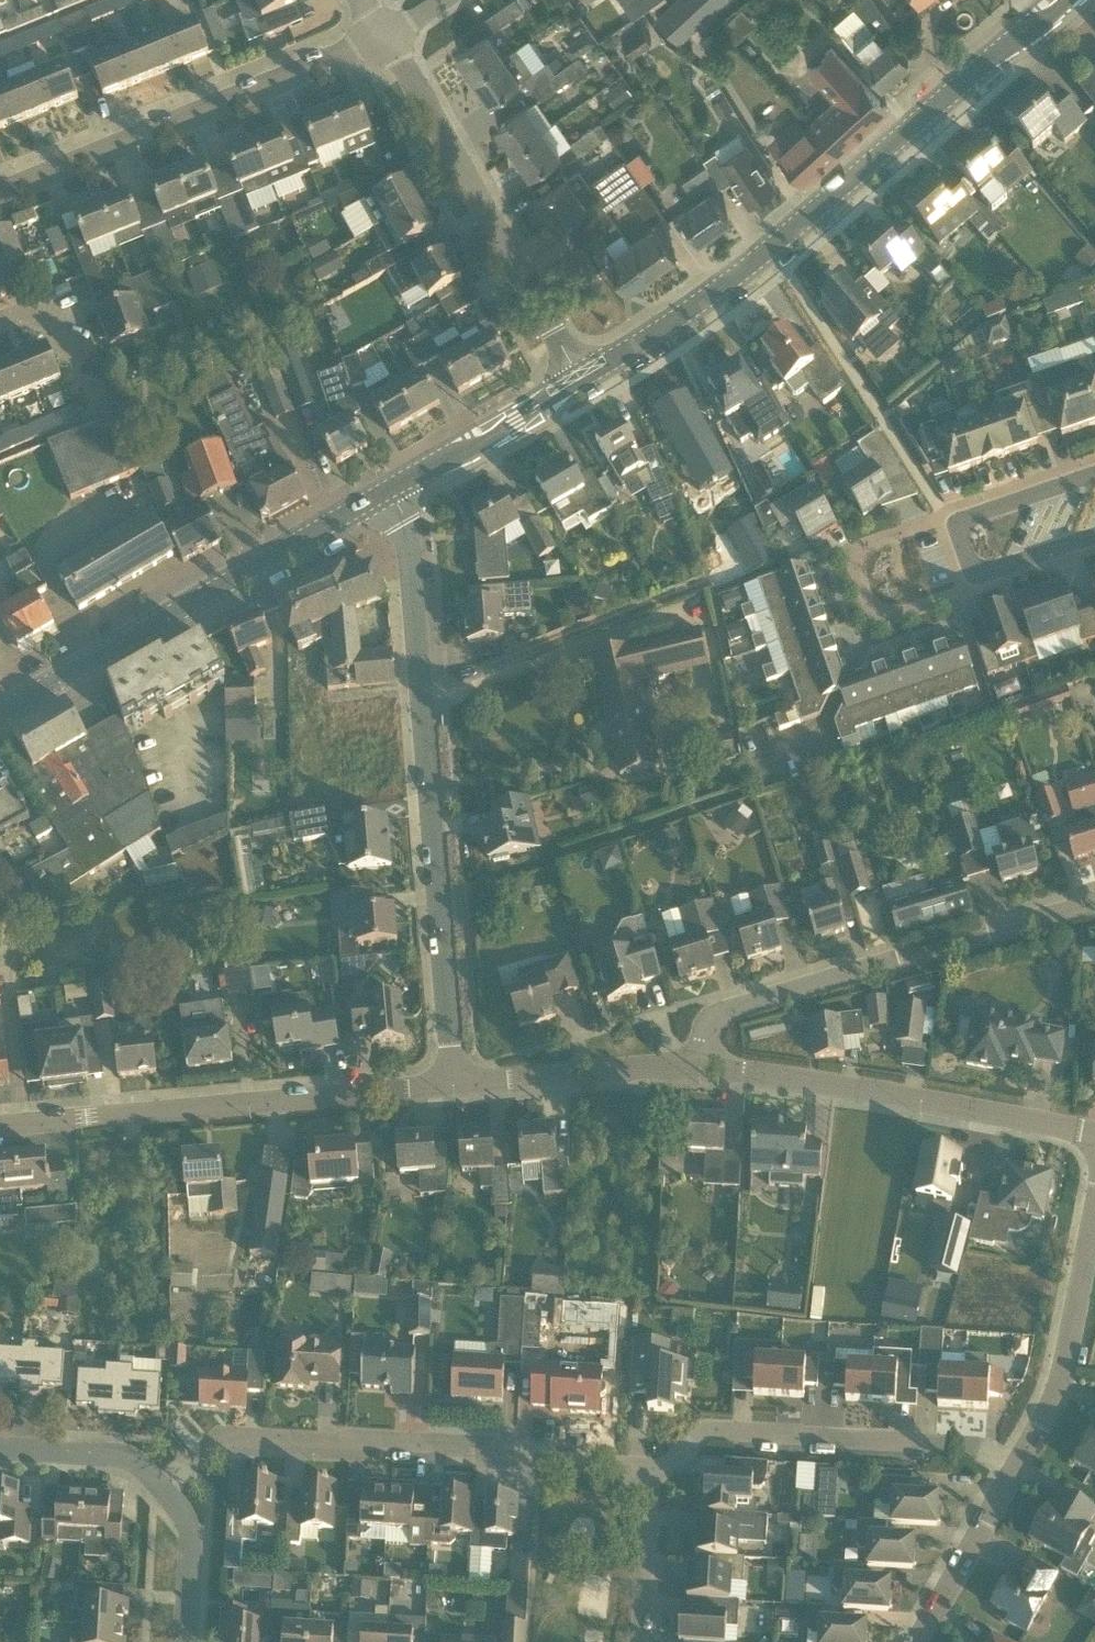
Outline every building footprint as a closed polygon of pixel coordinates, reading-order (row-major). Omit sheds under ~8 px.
[(55,4),(59,14),(79,6),(77,0),(64,0),(55,4)] [(292,28),(285,11),(296,6),(294,0),(236,0),(245,22),(250,25),(256,22),(263,39),(292,28)] [(492,12),(500,24),(523,8),(518,0),(511,0),(492,12)] [(655,16),(675,39),(718,0),(673,0),(655,16)] [(863,60),(883,84),(909,62),(900,52),(889,39),(898,32),(889,18),(876,0),(856,0),(852,4),(854,6),(865,18),(846,35),(856,46),(854,48),(864,60),(863,60)] [(97,6),(103,20),(114,15),(109,1),(97,6)] [(60,23),(65,35),(73,56),(101,45),(93,24),(103,20),(97,6),(86,11),(86,12),(60,23)] [(44,8),(24,17),(28,26),(48,18),(44,8)] [(215,13),(205,17),(218,49),(227,45),(220,28),(222,27),(215,13)] [(8,35),(28,26),(24,17),(4,25),(8,35)] [(169,32),(183,65),(209,55),(196,22),(169,32)] [(642,25),(622,38),(633,54),(652,41),(642,25)] [(45,29),(23,38),(28,50),(49,41),(45,29)] [(156,76),(183,65),(169,32),(143,43),(156,76)] [(503,56),(487,32),(458,53),(474,76),(503,56)] [(23,38),(0,47),(0,57),(1,60),(28,50),(23,38)] [(117,54),(130,87),(156,76),(143,43),(117,54)] [(519,46),(504,56),(503,56),(474,76),(491,100),(505,90),(513,101),(533,86),(563,65),(564,64),(557,55),(556,55),(549,60),(535,70),(530,63),(519,46)] [(888,107),(832,46),(807,68),(834,98),(808,122),(811,124),(810,125),(823,140),(823,141),(837,154),(888,107)] [(117,54),(90,65),(104,98),(130,87),(117,54)] [(565,65),(564,64),(563,65),(571,77),(588,66),(586,64),(581,56),(580,55),(565,65)] [(39,77),(52,109),(78,98),(72,83),(84,78),(77,61),(65,66),(39,77)] [(542,98),(571,77),(563,65),(533,86),(542,98)] [(52,109),(39,77),(12,87),(26,120),(52,109)] [(623,78),(610,88),(621,102),(634,93),(623,78)] [(26,120),(12,87),(0,92),(0,130),(26,120)] [(1065,143),(1086,125),(1056,90),(1042,102),(1035,94),(1006,119),(1033,150),(1055,132),(1065,143)] [(726,93),(711,102),(720,116),(735,108),(726,93)] [(527,106),(527,105),(498,126),(514,149),(552,122),(537,99),(527,106)] [(386,175),(388,175),(402,167),(378,109),(363,115),(357,101),(330,112),(344,146),(348,156),(374,146),(386,175)] [(644,114),(636,104),(625,112),(633,123),(644,114)] [(309,136),(297,141),(308,168),(309,167),(320,163),(317,156),(344,146),(330,112),(304,123),(309,136)] [(572,142),(579,152),(608,132),(601,121),(571,141),(572,142)] [(807,128),(779,153),(805,182),(837,154),(823,141),(823,140),(810,125),(811,124),(808,122),(804,126),(807,128)] [(531,173),(560,153),(559,151),(543,129),(514,149),(531,173)] [(281,132),(253,143),(267,176),(272,187),(298,177),(311,172),(309,167),(308,168),(297,141),(286,145),(281,132)] [(954,164),(967,179),(978,192),(980,191),(983,194),(981,196),(993,211),(1007,199),(1002,194),(1006,191),(1008,193),(1031,173),(1008,146),(996,157),(981,140),(954,164)] [(241,187),(242,186),(245,193),(247,199),(272,189),(272,187),(267,176),(253,143),(227,154),(241,187)] [(722,159),(716,151),(704,159),(708,164),(722,184),(733,177),(750,203),(757,198),(762,200),(769,195),(769,190),(775,186),(746,143),(722,159)] [(607,208),(624,196),(623,195),(642,181),(627,160),(625,157),(590,182),(577,191),(567,177),(556,185),(538,198),(557,225),(575,212),(585,205),(592,216),(606,207),(607,208)] [(221,211),(215,197),(217,196),(204,163),(177,174),(190,207),(191,207),(196,221),(221,211)] [(696,200),(681,210),(700,238),(729,218),(711,192),(722,184),(708,164),(683,180),(696,200)] [(190,207),(177,174),(151,185),(164,218),(190,207)] [(384,224),(385,226),(389,224),(388,222),(419,205),(406,180),(394,186),(388,175),(386,175),(364,188),(361,190),(359,191),(343,197),(339,199),(346,213),(360,206),(374,230),(384,224)] [(905,206),(940,245),(968,221),(978,213),(978,212),(969,200),(958,187),(951,179),(937,190),(931,184),(921,192),(905,206)] [(665,213),(642,181),(623,195),(624,196),(632,208),(638,204),(651,223),(665,213)] [(245,193),(231,198),(247,236),(260,230),(247,199),(245,193)] [(114,238),(141,227),(127,195),(100,206),(114,238)] [(231,198),(219,203),(234,241),(247,236),(231,198)] [(388,222),(389,224),(402,247),(398,249),(385,226),(384,224),(374,230),(374,231),(375,231),(388,254),(379,259),(381,264),(352,279),(358,289),(368,283),(368,282),(404,262),(417,255),(428,249),(422,237),(434,231),(419,205),(388,222)] [(114,238),(100,206),(74,216),(87,249),(114,238)] [(593,217),(589,220),(571,232),(580,245),(598,233),(616,221),(607,208),(606,207),(592,216),(593,217)] [(917,262),(939,288),(949,279),(900,222),(887,234),(881,227),(857,248),(876,271),(881,276),(893,266),(909,253),(917,262)] [(168,224),(155,230),(170,267),(178,263),(173,252),(179,250),(168,224)] [(260,230),(247,236),(249,241),(256,238),(267,266),(288,257),(275,224),(260,230)] [(655,227),(632,244),(651,271),(675,255),(655,227)] [(51,246),(64,240),(59,229),(46,234),(51,246)] [(144,240),(153,263),(157,272),(170,267),(155,230),(142,235),(144,240)] [(23,257),(12,231),(0,236),(0,267),(23,257)] [(305,246),(314,262),(332,252),(322,235),(305,246)] [(69,252),(65,240),(64,240),(51,246),(56,258),(69,252)] [(651,271),(632,244),(608,260),(628,288),(651,271)] [(1075,261),(1088,273),(1094,266),(1094,253),(1089,247),(1075,261)] [(436,297),(437,300),(440,305),(467,289),(447,254),(428,264),(424,267),(417,255),(404,262),(386,272),(390,279),(407,311),(428,300),(429,301),(436,297)] [(108,294),(108,293),(91,255),(79,260),(95,300),(108,294)] [(0,267),(0,294),(1,297),(34,284),(23,257),(0,267)] [(320,283),(334,276),(325,260),(312,268),(320,283)] [(153,263),(140,269),(144,277),(157,272),(153,263)] [(223,288),(213,263),(207,265),(192,271),(187,273),(197,298),(223,288)] [(109,342),(112,348),(149,335),(143,319),(173,307),(160,271),(127,285),(133,300),(99,313),(102,320),(101,341),(109,342)] [(823,292),(826,295),(822,299),(844,325),(840,329),(853,344),(857,341),(866,352),(900,322),(878,297),(868,306),(845,279),(837,286),(834,283),(823,292)] [(467,290),(467,289),(440,305),(448,320),(481,301),(473,287),(467,290)] [(1061,297),(1066,311),(1083,305),(1079,291),(1061,297)] [(989,348),(1013,340),(1006,320),(981,328),(989,348)] [(484,341),(467,350),(467,351),(484,380),(509,365),(494,340),(501,336),(492,321),(477,329),(484,341)] [(411,334),(411,335),(415,342),(428,365),(438,359),(459,394),(484,380),(467,351),(467,350),(461,339),(438,352),(428,334),(424,337),(415,322),(407,327),(411,334)] [(810,387),(823,404),(844,389),(846,388),(819,346),(807,355),(787,329),(777,337),(775,335),(773,335),(771,336),(769,337),(767,338),(765,340),(764,342),(763,343),(765,346),(763,347),(775,364),(772,367),(785,385),(795,398),(810,387)] [(973,336),(957,349),(953,352),(959,358),(958,358),(963,371),(972,368),(967,355),(978,351),(973,336)] [(428,365),(415,342),(403,349),(416,372),(428,365)] [(62,380),(50,352),(48,348),(22,358),(35,391),(62,380)] [(107,371),(118,367),(114,355),(103,359),(107,371)] [(358,357),(343,363),(352,389),(368,383),(358,357)] [(1065,368),(1086,428),(1094,425),(1094,357),(1065,368)] [(22,358),(0,367),(0,380),(9,402),(35,391),(22,358)] [(951,375),(963,371),(958,358),(948,366),(951,375)] [(758,445),(766,440),(789,426),(771,391),(764,377),(752,384),(739,363),(709,383),(719,400),(715,403),(727,421),(739,414),(753,437),(758,445)] [(303,366),(283,373),(297,412),(317,405),(303,366)] [(1065,368),(1028,381),(1034,396),(1038,408),(1045,429),(1058,424),(1062,437),(1086,428),(1065,368)] [(423,375),(398,390),(415,419),(440,405),(423,375)] [(281,378),(263,385),(277,421),(295,414),(281,378)] [(337,426),(320,436),(337,464),(367,447),(351,418),(361,413),(353,401),(355,400),(347,379),(321,388),(328,409),(337,426)] [(391,379),(367,393),(390,434),(415,419),(398,390),(391,379)] [(0,380),(0,405),(9,402),(0,380)] [(262,520),(262,521),(271,522),(271,521),(307,501),(282,454),(284,453),(267,421),(255,427),(234,387),(205,403),(228,446),(227,447),(242,476),(241,476),(247,491),(262,520)] [(652,410),(681,459),(695,451),(713,483),(733,471),(686,390),(652,410)] [(1026,412),(1038,408),(1034,396),(1021,401),(1018,390),(994,398),(1000,416),(1013,454),(1037,445),(1026,412)] [(52,432),(79,421),(73,408),(47,419),(52,432)] [(924,462),(929,460),(943,455),(949,475),(950,476),(972,468),(974,467),(961,430),(955,413),(920,425),(914,416),(900,425),(924,462)] [(120,416),(84,431),(49,445),(71,500),(142,471),(120,416)] [(1004,457),(1013,454),(1000,416),(981,423),(994,461),(1004,458),(1004,457)] [(52,432),(47,419),(21,431),(26,444),(52,432)] [(983,465),(994,461),(981,423),(961,430),(974,467),(983,465)] [(673,498),(672,494),(654,448),(653,449),(656,456),(643,461),(623,425),(619,427),(617,424),(606,431),(608,434),(596,441),(622,486),(647,471),(653,486),(648,488),(654,505),(660,521),(662,520),(664,525),(678,519),(670,499),(673,498)] [(4,438),(0,440),(0,455),(26,444),(21,431),(18,426),(2,433),(4,438)] [(843,484),(846,488),(842,490),(851,503),(854,501),(864,516),(892,497),(886,487),(903,476),(876,434),(858,447),(870,466),(843,484)] [(186,458),(192,474),(181,478),(191,503),(201,499),(202,502),(237,489),(221,445),(186,458)] [(162,523),(178,553),(183,563),(223,542),(205,509),(177,524),(171,509),(177,506),(167,483),(152,446),(135,452),(150,489),(149,490),(162,523)] [(613,509),(606,497),(614,492),(606,478),(598,483),(598,482),(597,480),(583,488),(578,479),(577,477),(566,458),(550,467),(552,471),(536,480),(547,499),(555,513),(577,500),(585,514),(590,523),(613,509)] [(825,488),(839,480),(828,460),(814,467),(825,488)] [(755,504),(777,493),(759,461),(738,472),(755,504)] [(806,536),(811,544),(837,528),(812,485),(772,509),(768,503),(755,511),(765,534),(779,525),(782,530),(791,545),(806,536)] [(519,525),(509,507),(502,495),(473,512),(489,540),(475,541),(479,583),(510,580),(506,532),(519,525)] [(98,555),(60,577),(80,610),(174,555),(152,519),(96,552),(98,555)] [(753,519),(728,533),(740,554),(765,539),(753,519)] [(542,520),(524,530),(541,560),(559,549),(542,520)] [(18,647),(18,648),(55,627),(37,596),(48,590),(26,553),(7,565),(17,582),(0,592),(0,616),(18,647)] [(818,598),(817,594),(807,565),(759,582),(770,614),(818,598)] [(353,688),(396,683),(393,653),(360,656),(356,610),(386,597),(385,594),(388,593),(384,584),(381,585),(374,567),(347,578),(344,570),(310,584),(277,598),(292,636),(293,635),(299,650),(323,641),(328,690),(353,688)] [(530,585),(491,588),(469,590),(470,606),(465,606),(468,643),(503,640),(502,619),(533,616),(530,585)] [(609,603),(612,589),(599,586),(596,600),(609,603)] [(1088,613),(1075,617),(1065,588),(1058,591),(1056,587),(1041,592),(1057,639),(1079,632),(1083,644),(1094,640),(1094,633),(1088,613)] [(573,621),(591,613),(582,591),(564,598),(573,621)] [(1029,633),(1016,637),(1021,651),(1020,652),(1025,664),(1038,660),(1034,647),(1057,639),(1041,592),(1025,598),(1027,601),(1019,604),(1029,633)] [(739,593),(722,599),(726,612),(743,606),(739,593)] [(829,628),(818,598),(770,614),(781,645),(829,628)] [(756,618),(752,605),(742,608),(746,621),(756,618)] [(992,646),(979,650),(988,677),(1001,672),(1025,664),(1020,652),(1021,651),(1016,637),(1006,608),(1001,610),(1000,606),(985,611),(987,615),(982,617),(983,621),(992,646)] [(272,643),(261,617),(260,613),(227,627),(239,657),(243,655),(252,677),(266,672),(257,649),(272,643)] [(741,624),(726,629),(731,643),(746,638),(741,624)] [(840,659),(829,628),(781,645),(791,676),(840,659)] [(161,650),(142,661),(108,680),(123,719),(126,727),(178,697),(181,703),(225,678),(201,635),(165,656),(161,650)] [(633,647),(632,646),(592,655),(621,776),(660,767),(641,684),(691,672),(683,636),(633,647)] [(757,652),(767,648),(762,636),(752,640),(757,652)] [(962,640),(930,652),(947,700),(979,689),(962,640)] [(930,652),(899,662),(916,711),(947,700),(930,652)] [(844,671),(840,659),(791,676),(795,687),(796,689),(801,705),(795,707),(801,723),(821,716),(830,697),(832,696),(841,693),(847,680),(844,671)] [(899,662),(895,664),(868,673),(885,721),(890,736),(903,731),(902,727),(919,720),(916,711),(899,662)] [(763,670),(767,683),(777,679),(773,667),(763,670)] [(841,693),(844,702),(845,704),(835,723),(842,743),(845,752),(858,748),(860,747),(857,738),(858,737),(856,731),(885,721),(868,673),(857,677),(856,677),(847,680),(841,693)] [(255,682),(226,682),(226,712),(256,712),(255,682)] [(89,739),(67,703),(35,722),(65,773),(71,770),(106,825),(125,854),(162,831),(151,795),(126,727),(123,719),(89,739)] [(966,717),(962,706),(950,710),(954,721),(966,717)] [(787,714),(776,718),(780,730),(791,726),(787,714)] [(1004,715),(985,719),(987,734),(1007,731),(1004,715)] [(935,727),(931,716),(919,720),(923,731),(935,727)] [(35,722),(14,734),(21,746),(8,753),(68,848),(106,825),(71,770),(65,773),(35,722)] [(907,743),(903,732),(890,736),(894,747),(907,743)] [(711,764),(737,759),(732,737),(706,743),(711,764)] [(862,758),(858,748),(845,752),(849,763),(862,758)] [(1032,778),(1038,795),(1052,789),(1046,773),(1032,778)] [(1094,775),(1065,784),(1077,822),(1067,825),(1065,828),(1068,835),(1066,835),(1074,861),(1094,855),(1094,780),(1094,775)] [(30,820),(25,811),(26,810),(22,803),(21,804),(13,789),(4,787),(2,796),(6,803),(0,807),(0,837),(30,820)] [(594,787),(579,792),(584,808),(599,803),(594,787)] [(1037,795),(1047,824),(1063,818),(1052,789),(1038,795),(1037,795)] [(531,800),(513,804),(492,809),(496,827),(482,830),(489,861),(542,848),(531,800)] [(744,807),(738,815),(748,822),(754,814),(744,807)] [(293,829),(295,841),(296,844),(345,835),(347,869),(391,865),(389,847),(391,847),(390,835),(388,835),(387,819),(345,822),(344,809),(290,819),(267,824),(268,833),(293,829)] [(751,824),(748,822),(738,815),(735,812),(723,827),(740,840),(751,824)] [(229,816),(177,835),(184,852),(229,833),(229,816)] [(961,860),(985,852),(979,835),(973,816),(971,817),(952,823),(949,824),(952,833),(959,854),(961,860)] [(46,819),(30,828),(37,841),(54,831),(46,819)] [(1000,836),(1006,856),(995,859),(1002,883),(1038,872),(1031,848),(1039,846),(1031,819),(1008,826),(997,829),(1000,836)] [(106,825),(68,848),(70,852),(25,875),(33,889),(35,915),(73,910),(72,888),(125,854),(106,825)] [(663,855),(681,850),(676,832),(658,837),(663,855)] [(825,902),(805,908),(815,940),(819,939),(820,943),(831,939),(830,936),(848,930),(839,903),(850,900),(840,863),(837,864),(831,844),(816,848),(826,884),(820,886),(825,902)] [(605,873),(624,868),(618,849),(600,855),(605,873)] [(245,857),(235,859),(241,902),(255,899),(254,890),(248,856),(245,857)] [(872,891),(861,856),(840,863),(851,897),(872,891)] [(925,893),(921,881),(885,892),(899,939),(971,917),(961,882),(925,893)] [(782,950),(774,925),(789,921),(779,889),(751,897),(758,918),(737,924),(748,961),(782,950)] [(339,932),(340,947),(341,959),(360,958),(359,945),(397,942),(394,910),(376,912),(374,894),(332,898),(335,933),(339,932)] [(705,937),(721,933),(713,903),(680,913),(689,941),(671,947),(681,980),(715,970),(712,961),(705,937)] [(257,908),(253,925),(271,929),(275,911),(257,908)] [(597,980),(602,982),(609,1003),(645,992),(643,983),(660,978),(654,957),(643,918),(623,924),(628,942),(610,947),(613,957),(595,962),(596,965),(594,970),(597,980)] [(1068,940),(1051,952),(1064,969),(1081,957),(1068,940)] [(229,997),(242,995),(255,993),(248,953),(235,955),(222,957),(226,980),(228,990),(229,997)] [(341,960),(342,980),(352,979),(352,977),(360,966),(360,958),(341,960)] [(556,1019),(550,998),(578,990),(569,959),(518,974),(524,991),(510,995),(520,1029),(556,1019)] [(932,979),(907,987),(909,995),(935,988),(932,979)] [(107,984),(90,987),(97,1022),(113,1019),(107,984)] [(263,1026),(275,1024),(276,1027),(279,1049),(301,1045),(302,1053),(314,1051),(338,1047),(335,1025),(333,1014),(310,1017),(308,1009),(294,1011),(291,994),(259,1000),(263,1026)] [(887,996),(866,999),(869,1019),(889,1016),(887,996)] [(353,1002),(354,1017),(356,1038),(372,1037),(372,1044),(405,1041),(401,998),(353,1002)] [(180,1009),(181,1019),(189,1070),(233,1064),(225,1013),(223,1003),(180,1009)] [(926,1007),(902,1004),(897,1043),(921,1046),(926,1007)] [(1033,1059),(1059,1064),(1064,1035),(1038,1030),(1039,1025),(976,1013),(974,1024),(961,1021),(958,1041),(971,1044),(967,1065),(1004,1072),(1006,1061),(1032,1066),(1033,1059)] [(861,1015),(839,1018),(811,1022),(815,1059),(844,1056),(842,1040),(864,1038),(861,1015)] [(157,1074),(153,1039),(152,1039),(150,1018),(135,1020),(137,1040),(116,1042),(119,1077),(157,1074)] [(101,1057),(93,1020),(59,1024),(61,1039),(60,1039),(66,1088),(83,1086),(82,1081),(88,1080),(86,1059),(101,1057)] [(50,1090),(66,1088),(60,1039),(61,1039),(59,1024),(21,1029),(22,1038),(26,1066),(40,1065),(43,1085),(49,1085),(50,1090)] [(7,1084),(10,1083),(7,1055),(0,1055),(0,1085),(7,1084)] [(722,1161),(723,1154),(726,1121),(690,1119),(687,1152),(705,1154),(707,1154),(706,1164),(722,1165),(721,1188),(739,1189),(741,1162),(722,1161)] [(804,1177),(820,1178),(822,1144),(806,1143),(807,1130),(788,1129),(788,1124),(755,1122),(752,1174),(770,1175),(769,1186),(804,1188),(804,1177)] [(569,1162),(556,1163),(554,1129),(520,1131),(522,1167),(543,1166),(545,1196),(568,1195),(569,1162)] [(462,1174),(481,1173),(482,1191),(493,1190),(494,1208),(496,1221),(507,1220),(507,1207),(510,1207),(508,1175),(495,1176),(492,1133),(460,1135),(462,1174)] [(398,1140),(400,1176),(419,1174),(420,1182),(421,1197),(438,1196),(436,1204),(445,1206),(447,1195),(450,1180),(449,1167),(447,1145),(434,1146),(433,1137),(398,1140)] [(310,1167),(296,1165),(292,1198),(296,1199),(296,1200),(309,1203),(314,1194),(375,1189),(374,1166),(357,1168),(355,1143),(316,1146),(318,1167),(310,1167)] [(962,1174),(956,1173),(958,1158),(924,1152),(916,1198),(950,1204),(953,1187),(959,1188),(962,1174)] [(233,1184),(223,1184),(220,1153),(184,1156),(187,1188),(188,1188),(189,1201),(209,1200),(210,1214),(235,1213),(233,1184)] [(46,1154),(18,1157),(21,1195),(23,1195),(49,1193),(50,1200),(68,1198),(65,1167),(48,1169),(46,1154)] [(23,1198),(23,1195),(21,1195),(18,1157),(0,1158),(0,1221),(19,1220),(18,1209),(23,1209),(22,1205),(23,1205),(23,1198)] [(1024,1230),(1025,1229),(1027,1227),(1028,1226),(1029,1223),(1030,1222),(1031,1218),(1044,1220),(1049,1195),(1052,1193),(1053,1186),(1051,1183),(1052,1175),(1018,1168),(1008,1167),(1007,1171),(1003,1192),(1001,1200),(981,1195),(969,1241),(972,1242),(993,1247),(994,1245),(995,1237),(1006,1239),(1007,1231),(1010,1231),(1013,1232),(1015,1232),(1017,1232),(1019,1232),(1022,1231),(1024,1230)] [(260,1176),(250,1254),(278,1258),(288,1180),(287,1180),(262,1177),(260,1176)] [(73,1230),(73,1207),(23,1209),(24,1232),(73,1230)] [(181,1214),(170,1215),(171,1266),(175,1266),(174,1289),(231,1292),(233,1269),(182,1266),(181,1214)] [(930,1273),(956,1279),(968,1229),(942,1223),(930,1273)] [(99,1249),(79,1250),(80,1278),(100,1277),(99,1249)] [(327,1255),(305,1252),(302,1272),(324,1275),(327,1255)] [(394,1256),(375,1253),(370,1278),(389,1281),(394,1256)] [(566,1270),(534,1268),(533,1296),(565,1298),(566,1270)] [(333,1277),(332,1296),(353,1297),(354,1279),(333,1277)] [(55,1299),(77,1300),(78,1285),(56,1283),(55,1299)] [(667,1283),(655,1296),(667,1306),(678,1292),(667,1283)] [(432,1286),(413,1284),(413,1303),(408,1303),(408,1337),(431,1336),(431,1302),(432,1302),(432,1286)] [(801,1313),(803,1293),(770,1289),(768,1309),(801,1313)] [(26,1315),(27,1301),(8,1300),(7,1313),(26,1315)] [(499,1341),(522,1342),(524,1342),(526,1302),(525,1302),(501,1300),(499,1341)] [(59,1303),(59,1314),(76,1315),(77,1302),(60,1301),(59,1303)] [(885,1321),(917,1326),(920,1309),(888,1303),(885,1321)] [(938,1407),(963,1409),(966,1357),(942,1356),(944,1332),(922,1331),(920,1368),(927,1369),(925,1394),(939,1395),(938,1407)] [(350,1377),(363,1378),(362,1388),(392,1390),(391,1395),(413,1396),(416,1352),(385,1351),(385,1339),(365,1338),(352,1337),(350,1377)] [(338,1384),(340,1352),(341,1352),(342,1341),(311,1339),(310,1351),(280,1349),(277,1388),(308,1390),(309,1379),(321,1380),(321,1383),(338,1384)] [(670,1344),(635,1341),(632,1397),(649,1398),(648,1412),(674,1413),(675,1400),(687,1401),(688,1384),(694,1384),(695,1366),(689,1365),(689,1363),(669,1362),(670,1344)] [(754,1383),(754,1396),(779,1397),(782,1359),(783,1345),(737,1343),(736,1358),(744,1359),(742,1383),(754,1383)] [(62,1387),(64,1352),(38,1350),(38,1345),(23,1344),(22,1350),(21,1385),(20,1392),(39,1393),(40,1386),(62,1387)] [(502,1402),(505,1365),(506,1347),(498,1347),(491,1346),(455,1345),(454,1357),(452,1399),(502,1402)] [(21,1385),(22,1350),(0,1348),(0,1383),(21,1385)] [(162,1363),(169,1363),(170,1348),(157,1348),(156,1362),(156,1363),(162,1363)] [(185,1369),(186,1352),(174,1351),(173,1368),(185,1369)] [(600,1415),(603,1371),(568,1369),(569,1361),(552,1360),(546,1353),(540,1352),(539,1365),(535,1365),(532,1406),(552,1408),(552,1412),(600,1415)] [(873,1365),(871,1403),(896,1405),(897,1392),(910,1393),(911,1368),(912,1354),(874,1352),(873,1365)] [(247,1378),(203,1376),(201,1407),(246,1410),(247,1392),(264,1393),(266,1354),(249,1353),(247,1378)] [(966,1357),(963,1409),(988,1411),(989,1398),(1002,1399),(1003,1374),(990,1373),(990,1372),(987,1372),(988,1357),(966,1356),(966,1357)] [(782,1359),(779,1397),(804,1399),(805,1386),(818,1387),(819,1362),(806,1361),(782,1359)] [(835,1363),(833,1388),(847,1389),(846,1401),(871,1403),(873,1365),(848,1363),(848,1364),(835,1363)] [(108,1372),(79,1371),(77,1406),(99,1407),(99,1414),(117,1416),(120,1367),(108,1366),(108,1372)] [(159,1411),(161,1376),(134,1375),(134,1368),(120,1367),(117,1416),(136,1417),(137,1409),(159,1411)] [(1092,1431),(1074,1464),(1094,1475),(1094,1433),(1092,1431)] [(767,1480),(768,1464),(723,1461),(722,1475),(706,1475),(706,1482),(703,1481),(702,1482),(701,1483),(700,1484),(699,1487),(699,1489),(700,1490),(701,1492),(702,1493),(702,1494),(705,1494),(705,1501),(709,1501),(708,1513),(724,1514),(756,1516),(756,1505),(752,1501),(753,1489),(761,1489),(765,1486),(765,1479),(767,1480)] [(798,1466),(796,1491),(801,1492),(814,1493),(815,1467),(798,1466)] [(839,1473),(821,1472),(819,1496),(837,1497),(839,1473)] [(226,1541),(241,1542),(256,1543),(257,1524),(273,1525),(276,1481),(269,1481),(269,1478),(264,1478),(264,1480),(244,1479),(243,1500),(229,1499),(226,1541)] [(910,1495),(911,1481),(882,1479),(880,1504),(875,1503),(874,1523),(887,1524),(892,1524),(910,1525),(936,1527),(937,1523),(940,1524),(941,1510),(937,1510),(938,1497),(930,1497),(921,1496),(910,1495)] [(301,1527),(319,1528),(333,1529),(336,1485),(328,1484),(328,1482),(324,1482),(324,1484),(304,1483),(303,1501),(300,1501),(298,1503),(290,1503),(287,1543),(300,1544),(300,1541),(301,1527)] [(347,1520),(346,1540),(362,1541),(362,1536),(367,1537),(372,1532),(372,1530),(387,1531),(390,1488),(364,1487),(363,1499),(349,1498),(347,1520)] [(30,1544),(31,1519),(17,1518),(19,1489),(0,1488),(0,1543),(30,1544)] [(426,1544),(428,1544),(429,1516),(429,1506),(414,1505),(415,1490),(390,1488),(386,1542),(386,1545),(426,1548),(426,1544)] [(57,1531),(83,1533),(86,1493),(59,1491),(57,1513),(44,1512),(43,1540),(56,1541),(57,1531)] [(443,1517),(429,1516),(428,1544),(450,1546),(456,1540),(457,1535),(471,1536),(475,1500),(475,1494),(444,1492),(443,1517)] [(86,1493),(83,1533),(83,1543),(121,1546),(123,1517),(110,1516),(112,1495),(86,1493)] [(1094,1514),(1094,1511),(1064,1493),(1055,1510),(1050,1507),(1031,1540),(1072,1563),(1081,1548),(1081,1547),(1085,1550),(1089,1549),(1094,1538),(1094,1537),(1094,1534),(1090,1531),(1091,1530),(1087,1528),(1094,1514)] [(488,1501),(475,1500),(471,1536),(470,1550),(496,1552),(507,1553),(508,1538),(516,1539),(519,1499),(512,1498),(511,1496),(502,1495),(500,1498),(488,1497),(488,1501)] [(813,1498),(805,1497),(804,1513),(812,1514),(813,1498)] [(697,1528),(695,1556),(703,1556),(737,1558),(738,1544),(747,1544),(747,1538),(767,1539),(768,1516),(756,1516),(724,1514),(723,1529),(697,1528)] [(778,1517),(778,1525),(791,1526),(791,1518),(778,1517)] [(914,1540),(886,1538),(887,1524),(858,1522),(856,1546),(861,1551),(869,1552),(868,1566),(912,1569),(912,1566),(916,1566),(917,1553),(913,1552),(914,1540)] [(687,1599),(708,1601),(730,1602),(731,1584),(743,1585),(745,1559),(737,1558),(703,1556),(702,1570),(689,1569),(687,1599)] [(46,1560),(42,1580),(58,1584),(62,1564),(46,1560)] [(530,1562),(512,1561),(510,1589),(529,1590),(530,1562)] [(993,1607),(1011,1617),(1008,1623),(1026,1634),(1048,1596),(1047,1595),(1058,1575),(1032,1561),(1021,1581),(1011,1575),(993,1607)] [(768,1563),(767,1576),(785,1577),(786,1564),(768,1563)] [(345,1564),(345,1578),(359,1579),(360,1564),(345,1564)] [(890,1582),(862,1581),(863,1566),(834,1564),(832,1589),(837,1594),(845,1594),(844,1609),(888,1612),(888,1609),(892,1609),(893,1595),(889,1595),(890,1582)] [(385,1566),(384,1580),(401,1581),(401,1567),(385,1566)] [(430,1568),(430,1581),(443,1581),(443,1568),(430,1568)] [(254,1575),(254,1587),(268,1588),(269,1576),(254,1575)] [(354,1582),(353,1600),(371,1601),(372,1583),(354,1582)] [(87,1611),(86,1625),(123,1627),(124,1615),(128,1615),(129,1602),(103,1601),(104,1587),(75,1585),(61,1585),(61,1592),(74,1593),(73,1610),(87,1611)] [(297,1608),(309,1609),(311,1609),(312,1594),(298,1593),(297,1608)] [(1090,1593),(1078,1614),(1094,1623),(1094,1596),(1090,1593)] [(739,1603),(730,1602),(708,1601),(707,1615),(690,1614),(681,1613),(680,1619),(677,1619),(676,1637),(679,1637),(679,1641),(726,1641),(727,1629),(738,1629),(739,1603)] [(311,1614),(311,1611),(309,1611),(309,1609),(297,1608),(295,1608),(293,1604),(272,1603),(270,1641),(309,1641),(311,1614)] [(789,1621),(790,1606),(777,1605),(776,1620),(789,1621)] [(838,1623),(838,1609),(809,1607),(808,1631),(812,1636),(821,1637),(820,1641),(869,1641),(869,1638),(865,1638),(866,1625),(838,1623)] [(222,1608),(220,1641),(231,1641),(270,1641),(271,1626),(261,1625),(261,1622),(247,1621),(247,1610),(222,1608)] [(388,1633),(389,1619),(376,1618),(350,1617),(350,1620),(349,1631),(348,1641),(388,1641),(388,1633)] [(349,1631),(350,1620),(325,1619),(325,1631),(310,1630),(309,1641),(348,1641),(349,1631)] [(31,1623),(19,1621),(18,1632),(30,1633),(31,1623)] [(86,1625),(85,1639),(72,1638),(71,1641),(126,1641),(126,1640),(122,1640),(123,1627),(86,1625)] [(526,1626),(506,1625),(505,1641),(525,1641),(526,1626)] [(427,1641),(427,1635),(388,1633),(388,1641),(427,1641)] [(991,1634),(987,1641),(1006,1641),(991,1634)]
